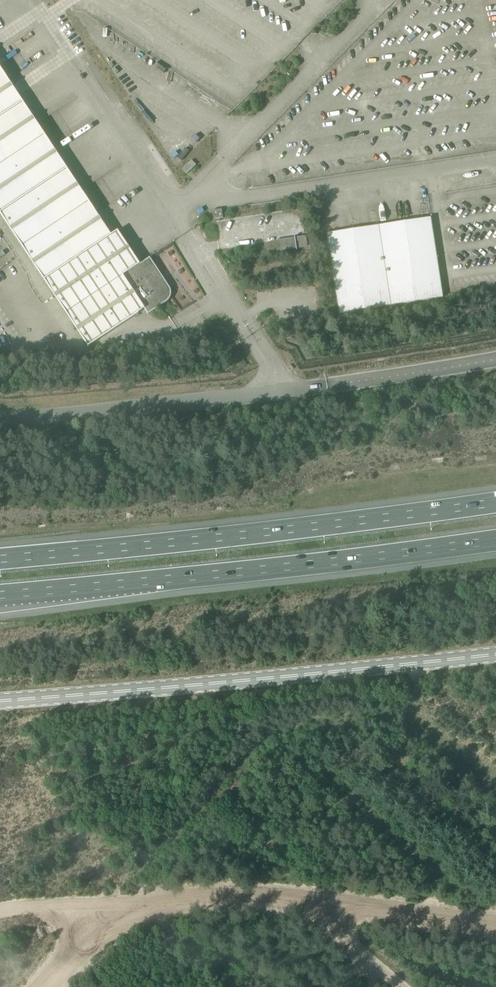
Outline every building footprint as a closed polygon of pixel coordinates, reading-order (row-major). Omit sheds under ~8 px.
[(88,347),(144,309),(148,314),(168,300),(170,298),(171,294),(171,292),(170,289),(168,285),(150,257),(140,264),(118,230),(111,235),(53,147),(0,67),(0,213),(88,347)] [(191,161),(182,170),(187,174),(196,165),(191,161)] [(212,211),(213,219),(223,218),(222,209),(212,211)] [(339,313),(443,298),(431,218),(327,234),(339,313)] [(275,241),(277,252),(307,247),(306,236),(275,241)]
